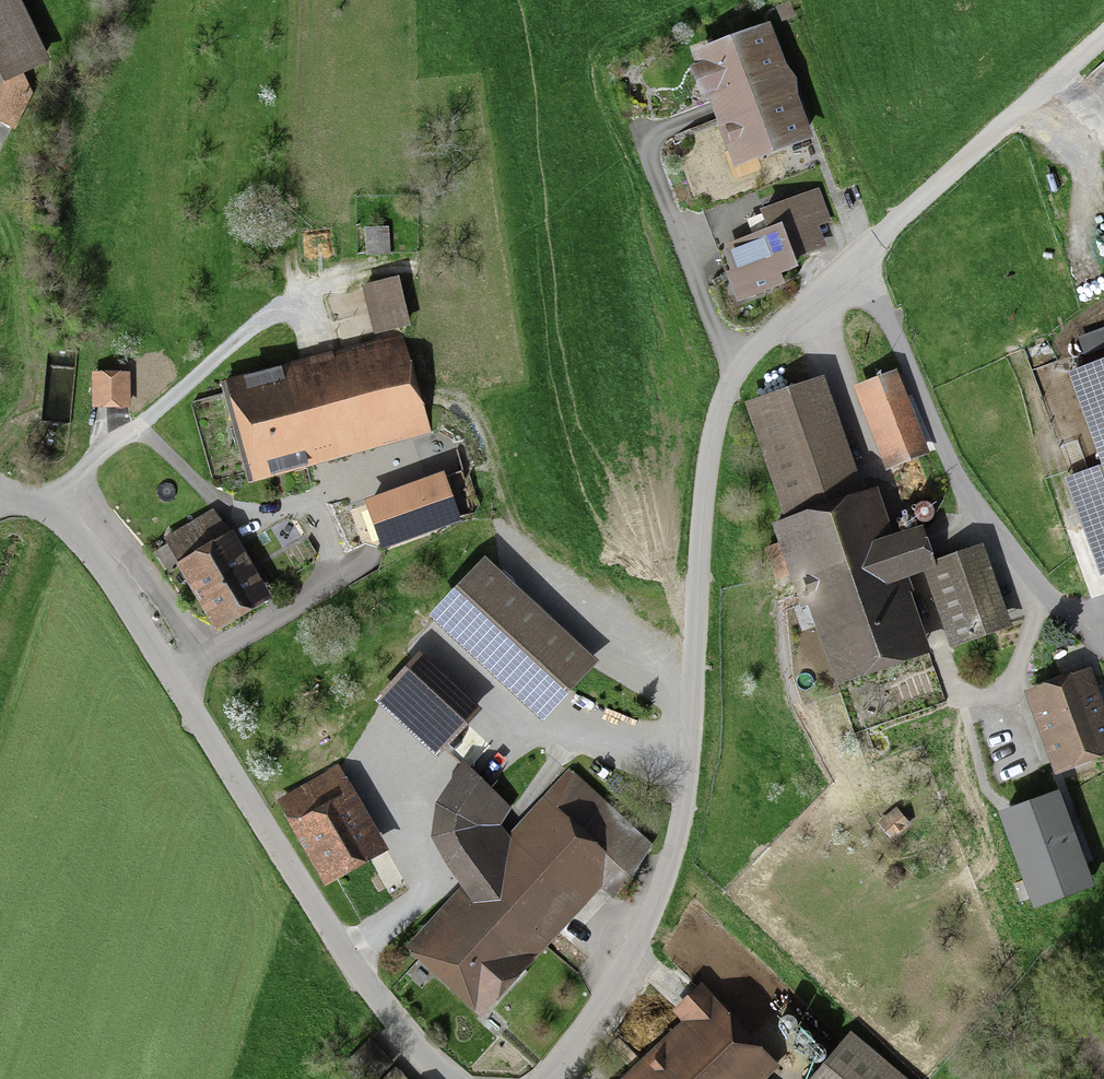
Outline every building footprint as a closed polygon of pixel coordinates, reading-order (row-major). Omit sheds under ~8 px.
[(19,80),(46,68),(14,0),(0,0),(0,89),(19,80)] [(765,31),(716,49),(721,63),(705,69),(699,73),(697,81),(702,88),(713,89),(715,94),(779,70),(765,31)] [(19,80),(0,91),(0,132),(12,138),(30,100),(19,80)] [(805,136),(791,98),(724,122),(734,148),(751,142),(756,154),(805,136)] [(771,232),(731,246),(748,295),(781,283),(777,272),(794,266),(791,258),(820,247),(802,198),(764,212),(771,232)] [(276,379),(241,389),(263,468),(312,455),(310,447),(421,417),(403,352),(278,387),(276,379)] [(1069,368),(1103,459),(1103,460),(1103,355),(1069,368)] [(127,375),(94,375),(94,405),(128,405),(127,375)] [(894,376),(865,387),(894,461),(923,450),(894,376)] [(913,647),(861,494),(846,500),(808,389),(756,407),(794,518),(776,524),(783,543),(768,548),(778,577),(789,573),(801,606),(809,603),(834,674),(913,647)] [(1103,565),(1103,460),(1103,459),(1063,474),(1098,568),(1103,565)] [(441,477),(370,503),(386,545),(457,519),(441,477)] [(916,510),(918,512),(921,514),(923,514),(926,514),(929,513),(931,511),(933,509),(934,506),(934,503),(932,500),(930,498),(927,496),(924,496),(921,496),(918,498),(916,501),(915,504),(915,507),(916,510)] [(899,520),(900,522),(902,523),(904,524),(907,524),(909,524),(911,522),(912,520),(913,518),(913,515),(912,513),(911,511),(908,510),(906,509),(903,509),(901,510),(899,512),(898,515),(898,517),(899,520)] [(210,514),(166,539),(181,565),(188,561),(220,618),(258,596),(210,514)] [(927,563),(953,643),(994,630),(969,550),(927,563)] [(600,665),(486,565),(453,601),(430,627),(544,727),(564,705),(600,665)] [(1038,698),(1060,760),(1103,744),(1103,733),(1085,681),(1038,698)] [(478,893),(428,948),(482,998),(483,995),(491,1002),(523,967),(513,957),(606,854),(631,877),(648,850),(567,776),(543,802),(553,811),(497,873),(476,841),(508,807),(466,767),(492,742),(471,722),(443,748),(466,770),(454,786),(445,803),(441,803),(438,812),(440,812),(439,824),(440,836),(438,836),(441,847),(443,846),(451,861),(454,863),(456,862),(478,893)] [(375,744),(347,759),(361,786),(389,772),(375,744)] [(297,793),(281,802),(299,833),(308,828),(332,870),(371,847),(337,789),(306,807),(297,793)] [(768,1055),(711,995),(698,1007),(710,1020),(647,1078),(742,1078),(768,1055)] [(779,1021),(782,1024),(785,1025),(788,1026),(791,1025),(794,1023),(796,1021),(797,1017),(797,1014),(796,1011),(794,1008),(792,1007),(789,1006),(785,1006),(782,1007),(780,1009),(778,1012),(777,1015),(778,1018),(779,1021)] [(795,1037),(798,1039),(801,1041),(804,1041),(807,1041),(810,1039),(812,1036),(813,1033),(814,1030),(813,1027),(811,1024),(808,1022),(805,1021),(801,1021),(798,1023),(796,1025),(794,1028),(794,1031),(794,1034),(795,1037)] [(810,1051),(812,1054),(815,1055),(818,1055),(821,1055),(824,1053),(826,1051),(828,1047),(828,1044),(827,1041),(825,1038),(822,1036),(819,1036),(816,1036),(812,1037),(810,1039),(808,1042),(808,1045),(808,1048),(810,1051)] [(818,1078),(894,1078),(851,1042),(818,1078)] [(398,1076),(389,1066),(376,1078),(395,1078),(398,1076)]
